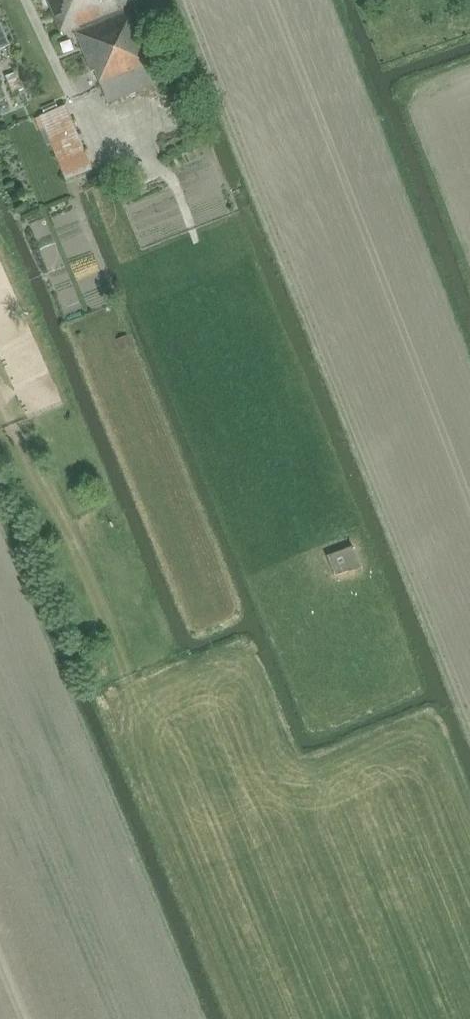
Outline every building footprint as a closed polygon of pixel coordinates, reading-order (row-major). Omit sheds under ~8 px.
[(92,71),(94,70),(108,103),(161,82),(131,6),(136,5),(134,0),(48,0),(62,35),(75,29),(92,71)] [(11,45),(0,21),(0,50),(11,45)] [(18,71),(5,76),(13,94),(25,88),(18,71)] [(66,105),(40,115),(67,180),(92,170),(66,105)] [(334,551),(342,571),(364,563),(356,543),(334,551)]
